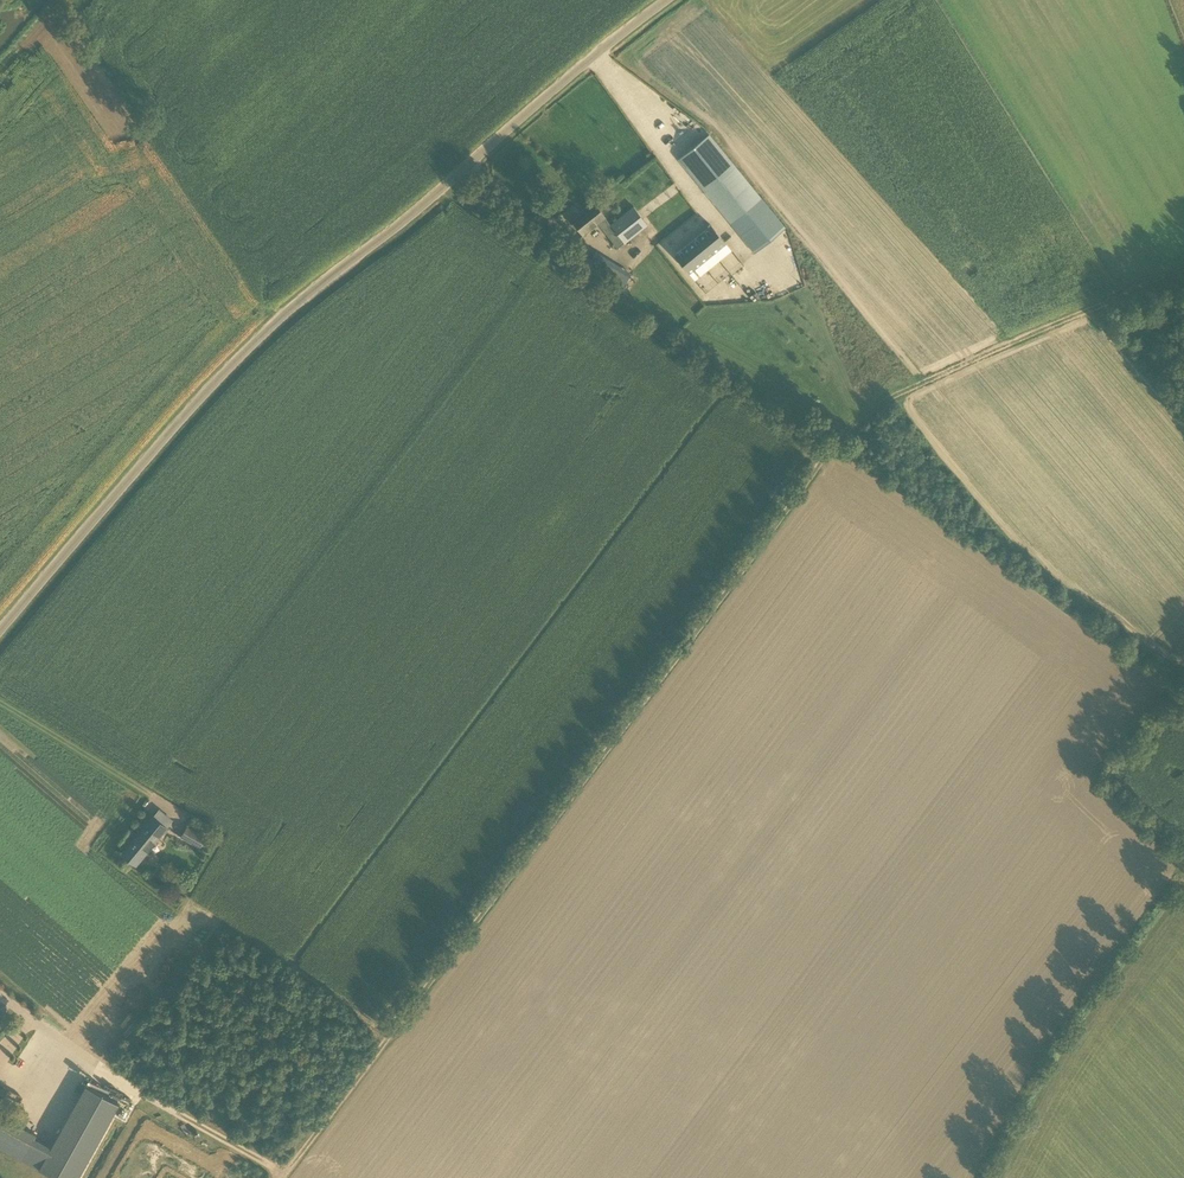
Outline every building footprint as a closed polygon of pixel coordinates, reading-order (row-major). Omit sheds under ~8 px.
[(679,159),(732,224),(762,199),(709,134),(679,159)] [(573,220),(583,234),(598,223),(618,248),(648,224),(633,206),(616,220),(610,224),(593,202),(584,209),(585,211),(573,220)] [(719,235),(707,245),(722,262),(734,252),(719,235)] [(722,262),(707,245),(695,256),(709,273),(722,262)] [(614,264),(595,252),(584,269),(603,281),(614,264)] [(709,273),(695,256),(683,266),(697,283),(709,273)] [(606,281),(621,289),(630,273),(615,265),(606,281)] [(137,866),(174,821),(159,809),(122,854),(137,866)] [(200,849),(207,836),(188,825),(181,838),(200,849)] [(179,879),(172,888),(183,896),(189,887),(179,879)] [(24,1160),(37,1138),(0,1117),(0,1147),(24,1160)]
